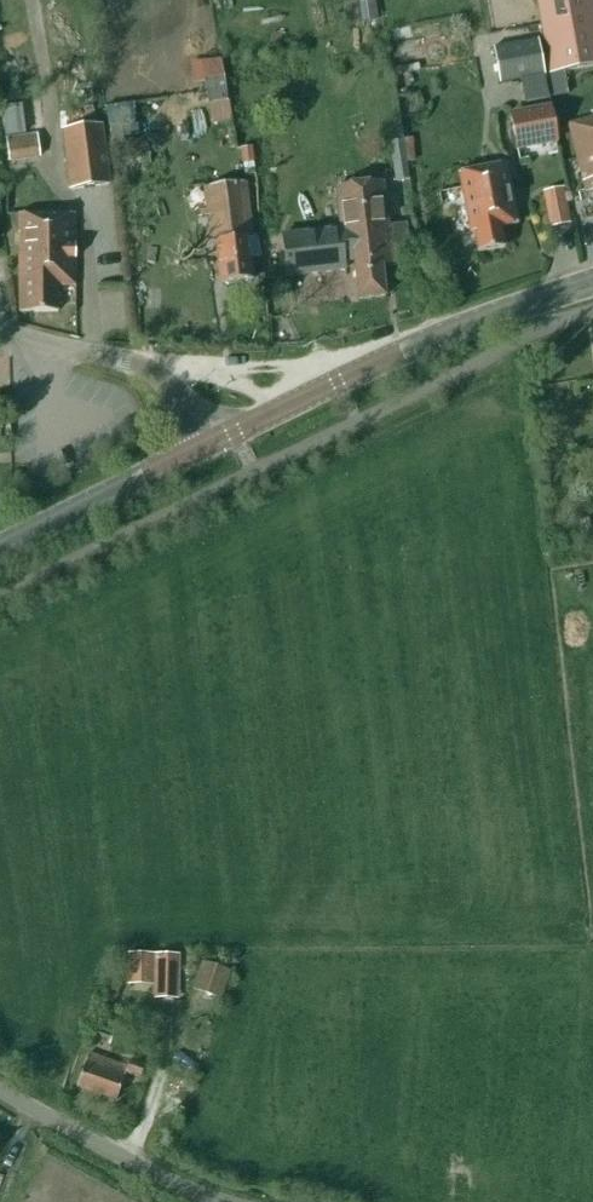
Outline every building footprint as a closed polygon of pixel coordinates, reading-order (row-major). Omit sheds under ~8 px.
[(377,23),(375,0),(355,0),(347,1),(350,26),(377,23)] [(564,72),(592,67),(592,0),(536,0),(549,75),(564,72)] [(544,76),(538,40),(493,48),(499,84),(544,76)] [(401,68),(391,70),(393,77),(402,75),(402,74),(401,68)] [(554,97),(570,94),(564,72),(549,75),(554,97)] [(222,79),(205,81),(208,105),(226,103),(222,79)] [(510,117),(516,151),(553,144),(547,110),(510,117)] [(568,124),(587,195),(592,193),(592,117),(568,124)] [(70,189),(108,184),(101,124),(62,129),(70,189)] [(37,136),(6,140),(8,161),(40,158),(37,136)] [(411,139),(389,142),(391,163),(413,160),(411,139)] [(251,148),(241,149),(243,165),(253,163),(251,148)] [(473,233),(477,254),(504,249),(500,228),(517,225),(506,166),(457,175),(469,234),(473,233)] [(247,183),(204,188),(206,211),(200,212),(201,217),(207,216),(210,242),(206,243),(206,249),(216,248),(220,284),(253,281),(250,260),(259,259),(256,237),(253,237),(247,183)] [(358,301),(384,298),(381,266),(396,264),(395,248),(409,247),(407,225),(387,227),(382,183),(336,188),(340,230),(282,237),(286,278),(344,271),(343,263),(354,262),(358,301)] [(543,192),(550,228),(569,224),(563,189),(543,192)] [(20,246),(19,312),(58,313),(58,287),(76,287),(76,280),(74,280),(74,275),(76,275),(77,215),(21,214),(21,234),(22,234),(22,246),(20,246)] [(153,955),(128,955),(127,984),(152,985),(153,955)] [(178,956),(154,955),(154,971),(178,971),(178,956)] [(221,1002),(230,972),(201,964),(192,993),(221,1002)] [(127,1067),(88,1054),(76,1087),(116,1101),(126,1074),(139,1078),(144,1066),(129,1061),(127,1067)]
